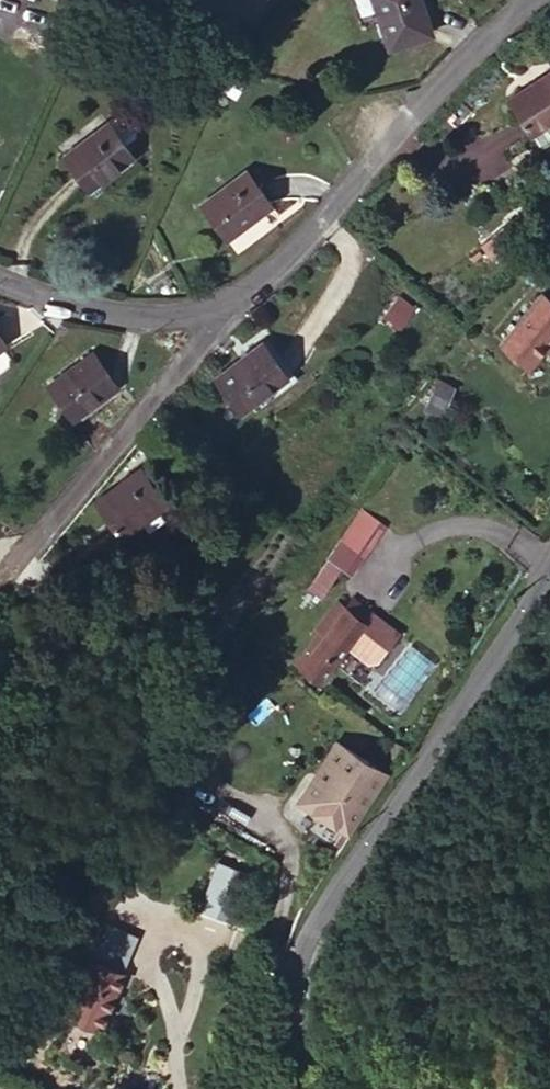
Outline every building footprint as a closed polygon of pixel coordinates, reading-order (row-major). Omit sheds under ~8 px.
[(409,0),(380,0),(363,5),(372,47),(417,35),(409,0)] [(549,125),(549,92),(531,74),(493,116),(527,148),(531,145),(549,125)] [(104,115),(120,136),(133,127),(134,123),(132,115),(126,107),(119,106),(104,115)] [(131,151),(120,136),(104,115),(56,149),(84,188),(131,151)] [(531,145),(542,155),(549,146),(549,125),(531,145)] [(223,232),(270,195),(244,164),(199,200),(223,232)] [(400,328),(415,309),(399,297),(385,317),(400,328)] [(518,353),(540,325),(513,304),(480,343),(507,366),(518,353)] [(540,325),(518,353),(532,366),(549,345),(549,334),(540,325)] [(231,408),(278,376),(253,338),(205,371),(231,408)] [(106,379),(81,343),(34,374),(58,412),(106,379)] [(439,384),(428,414),(445,420),(455,390),(439,384)] [(121,537),(170,506),(147,472),(99,501),(121,537)] [(331,578),(365,527),(342,511),(308,562),(331,578)] [(275,667),(298,683),(325,648),(341,628),(352,613),(332,599),(316,619),(307,612),(292,633),(296,638),(275,667)] [(377,632),(352,613),(341,628),(365,648),(377,632)] [(341,628),(325,648),(346,663),(356,662),(365,648),(341,628)] [(416,652),(397,678),(415,691),(434,665),(416,652)] [(290,795),(342,831),(382,772),(330,736),(290,795)] [(91,1020),(113,964),(84,953),(62,1009),(91,1020)]
